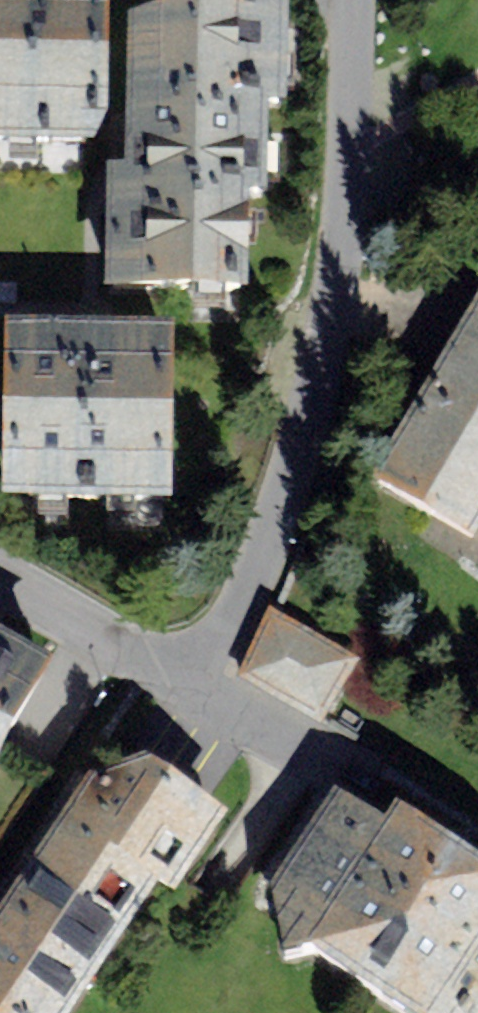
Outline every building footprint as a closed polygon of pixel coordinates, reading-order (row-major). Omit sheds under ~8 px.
[(106,133),(108,0),(0,0),(0,132),(106,133)] [(249,186),(266,187),(267,96),(285,96),(287,0),(151,0),(128,7),(126,159),(196,160),(196,185),(249,186)] [(196,160),(126,159),(106,159),(104,281),(247,283),(249,186),(196,185),(196,160)] [(369,472),(476,533),(477,529),(477,292),(475,290),(369,472)] [(176,319),(4,316),(2,492),(173,494),(176,319)] [(270,607),(234,672),(323,722),(359,657),(270,607)] [(0,624),(0,755),(56,656),(0,624)] [(158,879),(176,888),(227,811),(144,752),(88,768),(0,902),(0,1012),(69,1012),(158,879)] [(335,786),(269,881),(286,949),(308,945),(408,1012),(477,1012),(477,850),(397,795),(382,817),(335,786)]
